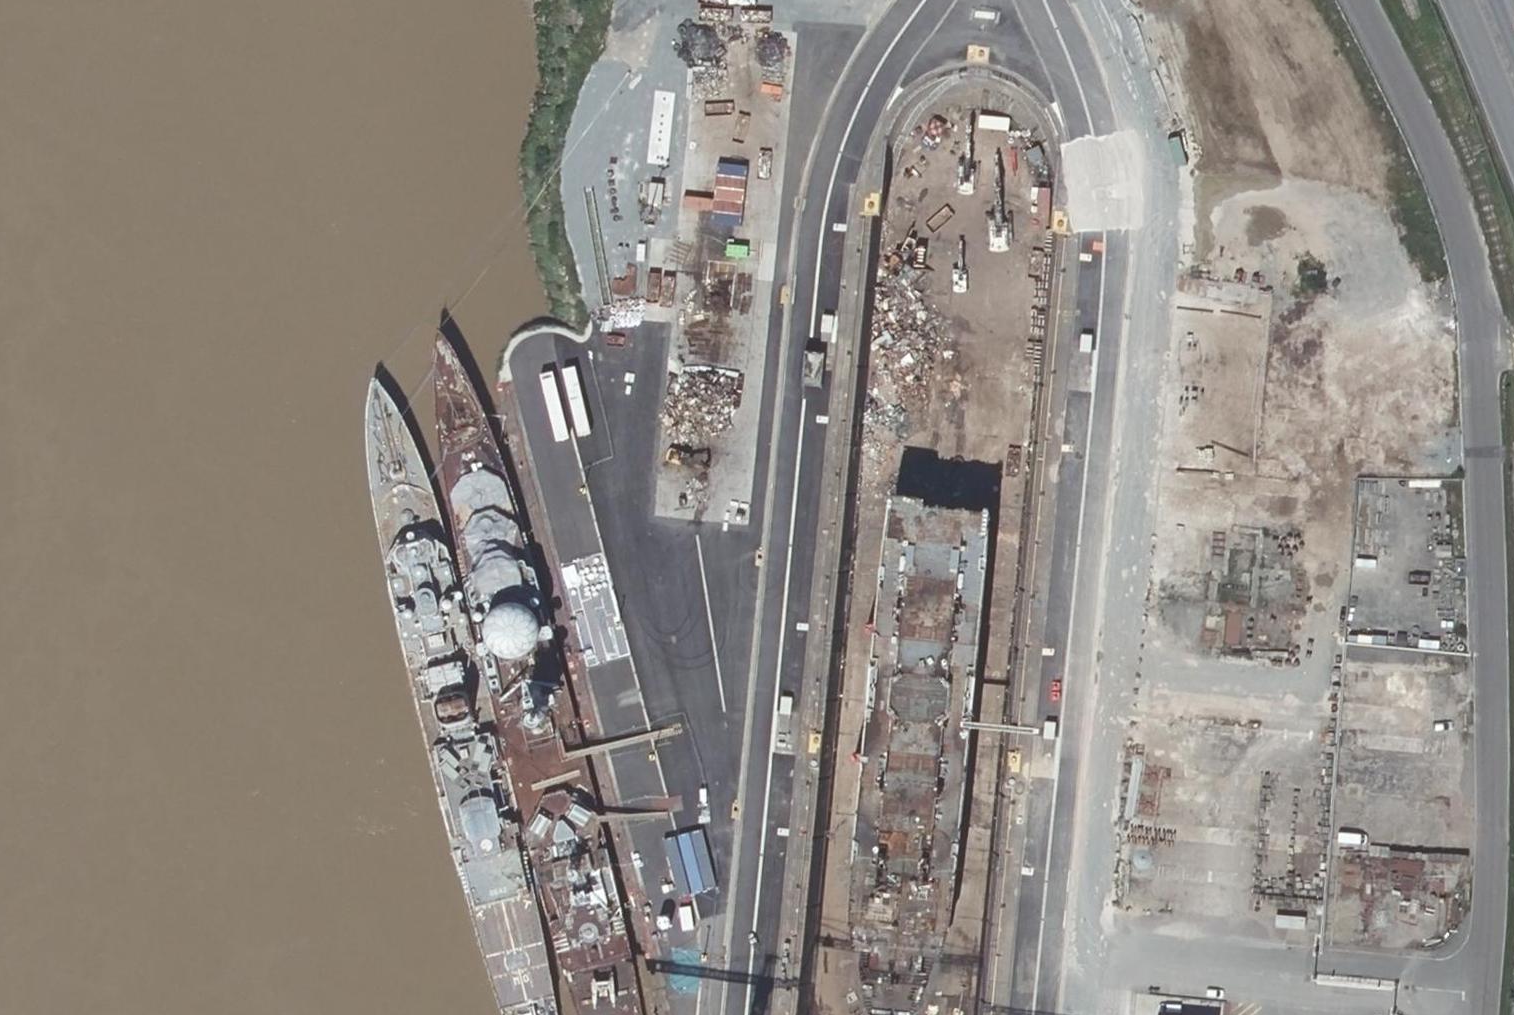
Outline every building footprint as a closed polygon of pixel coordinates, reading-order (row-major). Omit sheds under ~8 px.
[(1175,281),(1170,356),(1205,359),(1209,283),(1175,281)] [(1017,777),(1042,779),(1048,731),(1022,727),(1046,509),(1043,474),(1040,447),(1038,420),(1038,406),(977,1014),(996,1014),(1017,777)] [(686,738),(629,745),(638,820),(695,812),(686,738)]
